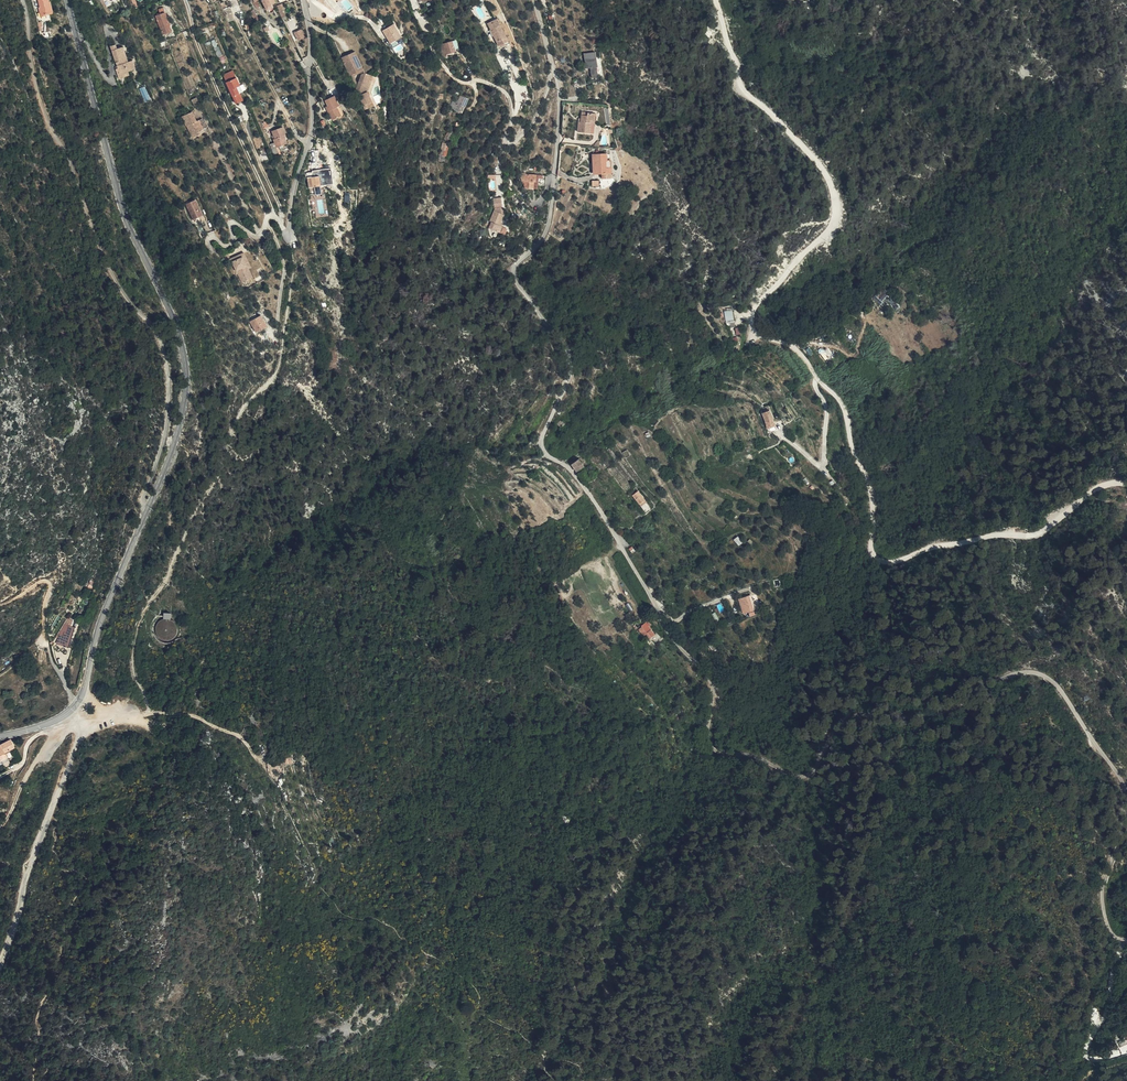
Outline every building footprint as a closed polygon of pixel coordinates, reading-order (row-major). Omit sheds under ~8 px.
[(38,2),(37,2),(38,9),(43,8),(44,10),(50,8),(47,0),(38,0),(38,2)] [(253,10),(251,12),(257,23),(260,22),(253,10)] [(162,35),(171,32),(164,12),(155,16),(162,35)] [(502,34),(506,32),(496,12),(486,18),(489,23),(490,22),(494,29),(492,30),(497,40),(503,37),(502,34)] [(394,20),(383,27),(390,41),(402,34),(394,20)] [(299,29),(293,32),(297,39),(302,36),(299,29)] [(509,37),(506,32),(502,34),(503,37),(497,40),(499,43),(509,37)] [(455,49),(452,38),(439,42),(443,57),(448,56),(446,52),(455,49)] [(124,64),(120,49),(115,50),(114,45),(109,47),(116,70),(113,70),(116,81),(121,79),(120,75),(126,73),(134,70),(131,62),(127,63),(124,64)] [(359,70),(362,68),(354,49),(340,55),(348,74),(352,73),(359,70)] [(594,51),(582,53),(585,69),(589,69),(590,78),(597,77),(595,67),(597,67),(594,51)] [(223,73),(226,79),(236,75),(233,68),(223,73)] [(366,72),(363,72),(361,73),(356,82),(354,86),(365,108),(375,103),(368,89),(365,89),(367,78),(365,78),(366,72)] [(236,75),(226,79),(232,93),(235,101),(242,98),(239,91),(242,89),(236,75)] [(460,103),(463,105),(467,97),(460,93),(453,107),(457,109),(460,103)] [(335,100),(332,94),(324,98),(327,103),(329,107),(327,108),(331,118),(335,116),(340,113),(336,104),(337,104),(337,103),(335,100)] [(587,116),(583,116),(582,119),(582,122),(579,122),(578,132),(594,133),(596,113),(588,112),(587,116)] [(192,113),(182,118),(187,127),(192,139),(200,136),(198,133),(203,131),(204,134),(207,133),(202,120),(196,123),(192,113)] [(285,134),(287,134),(284,126),(273,131),(276,138),(275,138),(276,142),(273,144),(277,154),(281,153),(278,147),(288,143),(287,138),(285,134)] [(446,161),(448,142),(442,142),(439,160),(446,161)] [(595,156),(594,168),(594,175),(603,175),(603,180),(599,182),(600,191),(605,190),(616,186),(613,180),(611,180),(611,176),(612,175),(612,162),(607,162),(607,156),(595,156)] [(535,176),(524,174),(523,178),(523,181),(522,187),(530,189),(530,187),(531,181),(534,181),(535,176)] [(317,176),(305,178),(306,188),(318,186),(317,176)] [(538,177),(536,188),(544,189),(545,178),(538,177)] [(488,202),(496,203),(497,194),(488,193),(488,202)] [(201,221),(194,205),(185,209),(191,225),(201,221)] [(491,229),(495,222),(493,220),(494,218),(497,211),(489,206),(483,216),(485,217),(482,223),(491,229)] [(980,210),(982,217),(989,215),(987,208),(980,210)] [(245,249),(242,251),(248,262),(246,263),(252,275),(254,274),(249,265),(251,264),(245,249)] [(248,262),(242,251),(227,258),(235,272),(237,272),(241,280),(252,275),(246,263),(248,262)] [(255,278),(258,282),(265,278),(262,274),(255,278)] [(879,292),(882,297),(888,292),(885,287),(879,292)] [(726,321),(735,319),(732,309),(724,310),(726,321)] [(253,330),(260,327),(259,324),(264,322),(260,314),(248,318),(253,330)] [(762,413),(768,429),(775,426),(773,420),(774,420),(770,410),(762,413)] [(580,457),(571,464),(577,471),(585,464),(580,457)] [(577,471),(579,474),(587,468),(585,464),(577,471)] [(640,506),(645,502),(639,493),(633,497),(640,506)] [(734,538),(739,545),(743,542),(738,535),(734,538)] [(750,611),(755,610),(751,596),(739,599),(743,614),(750,611)] [(164,611),(163,619),(160,621),(157,623),(156,626),(155,629),(155,633),(157,636),(159,638),(162,640),(166,641),(169,640),(173,638),(175,636),(177,632),(177,628),(176,625),(174,622),(170,620),(171,612),(164,611)] [(56,645),(67,649),(75,629),(68,627),(71,620),(66,618),(56,645)] [(648,638),(653,634),(645,623),(640,626),(645,633),(644,633),(648,638)] [(12,750),(9,743),(0,747),(0,762),(1,764),(6,761),(4,756),(3,754),(12,750)]
